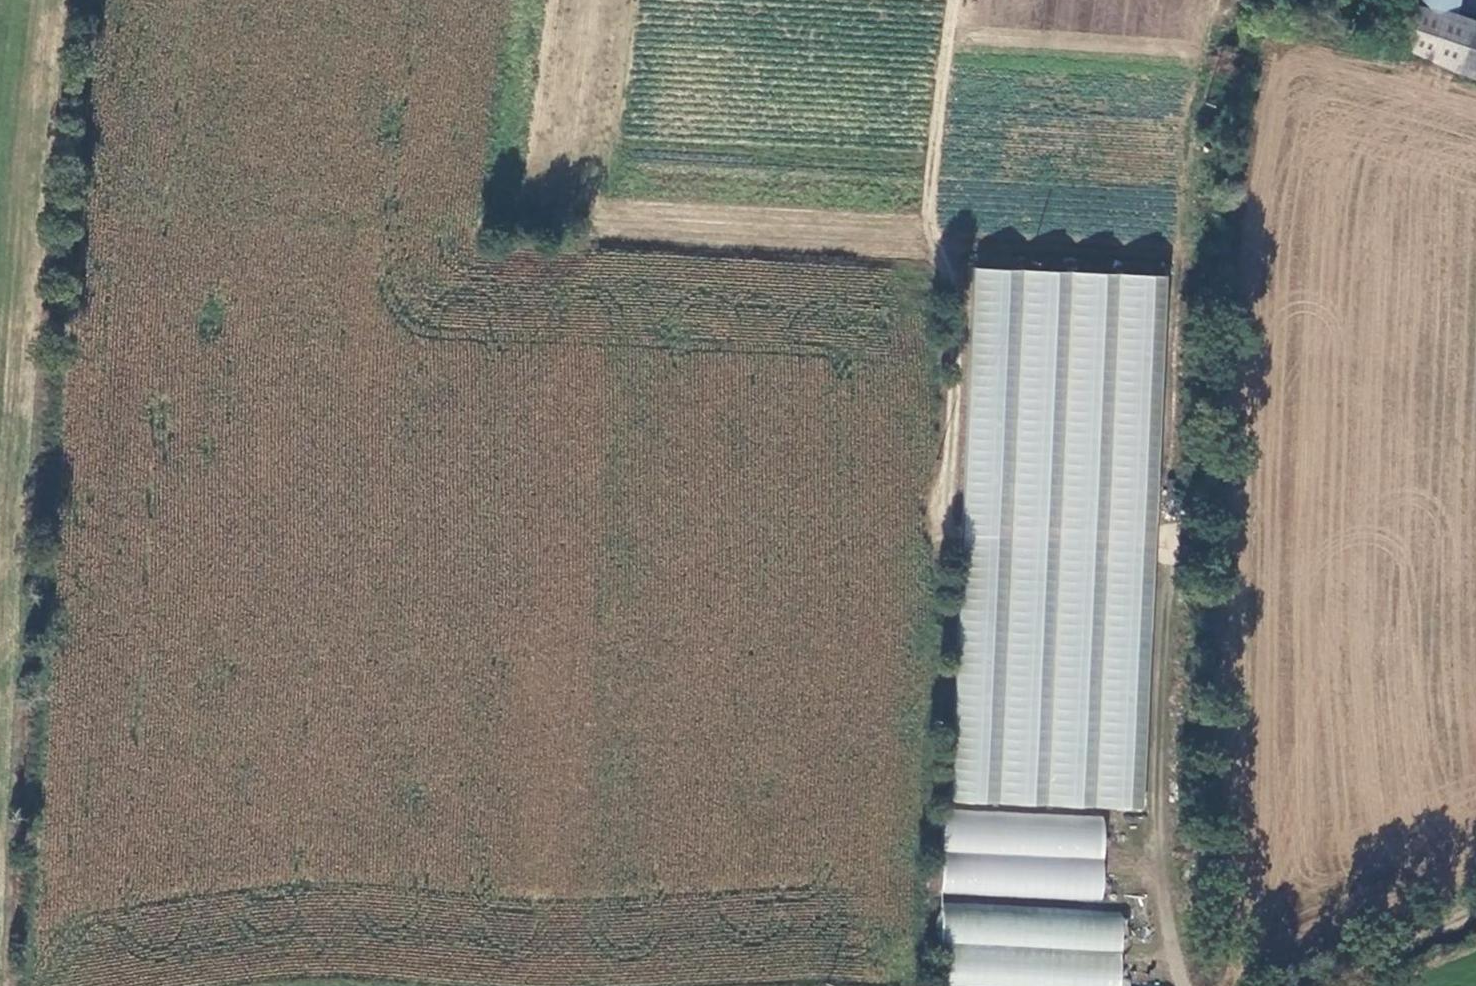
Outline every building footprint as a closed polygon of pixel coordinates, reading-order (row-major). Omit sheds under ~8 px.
[(1417,9),(1442,12),(1444,0),(1418,0),(1417,9)] [(1475,27),(1475,22),(1456,15),(1459,0),(1444,0),(1442,12),(1439,39),(1469,43),(1475,27)] [(1439,39),(1442,12),(1417,9),(1411,56),(1436,59),(1439,39)] [(1469,43),(1458,70),(1475,77),(1475,27),(1469,43)] [(1279,50),(1280,47),(1280,44),(1279,41),(1277,39),(1274,38),(1271,38),(1269,38),(1266,40),(1265,43),(1264,45),(1265,48),(1266,51),(1268,52),(1271,53),(1274,53),(1277,52),(1279,50)] [(1458,70),(1469,43),(1439,39),(1436,59),(1436,61),(1458,70)] [(968,267),(951,802),(1143,811),(1168,278),(968,267)] [(946,810),(943,894),(1102,900),(1105,817),(946,810)] [(942,985),(1123,985),(1124,913),(942,904),(942,985)]
